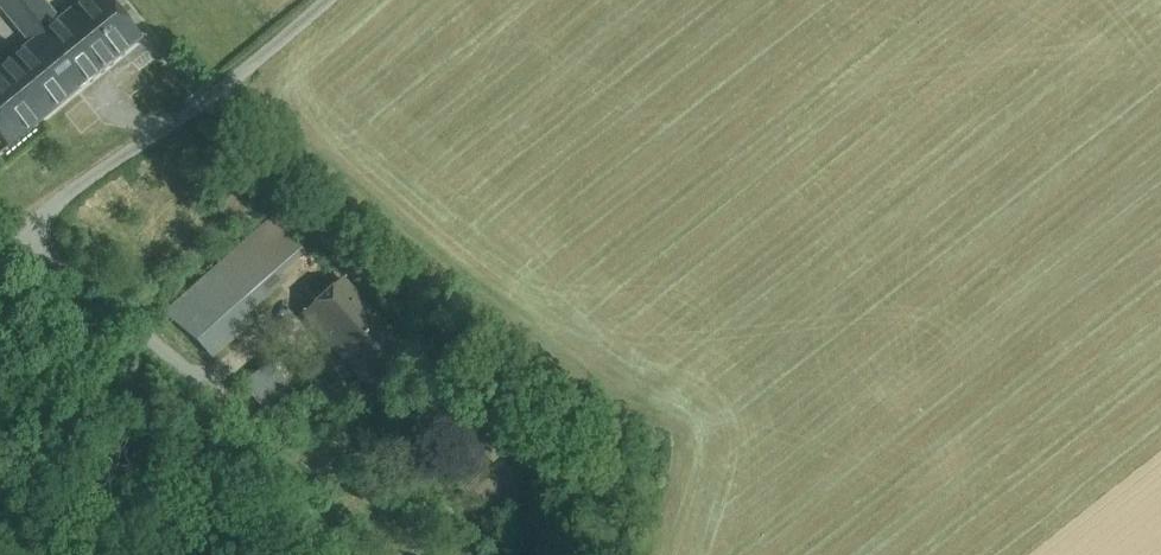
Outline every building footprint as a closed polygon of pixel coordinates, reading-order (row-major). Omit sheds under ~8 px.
[(6,0),(0,0),(0,12),(27,46),(37,38),(6,0)] [(39,0),(6,0),(37,38),(57,22),(39,0)] [(57,22),(99,74),(140,41),(107,0),(84,0),(57,22)] [(0,68),(0,140),(8,149),(99,74),(57,22),(37,38),(27,46),(0,68)] [(273,216),(180,299),(224,346),(252,321),(240,308),(304,250),(273,216)] [(342,278),(305,311),(343,354),(381,321),(342,278)] [(224,346),(180,299),(165,312),(203,346),(213,356),(224,346)] [(381,321),(343,354),(373,387),(410,353),(381,321)] [(271,361),(244,384),(263,407),(290,385),(271,361)] [(440,469),(410,439),(396,453),(426,483),(440,469)]
